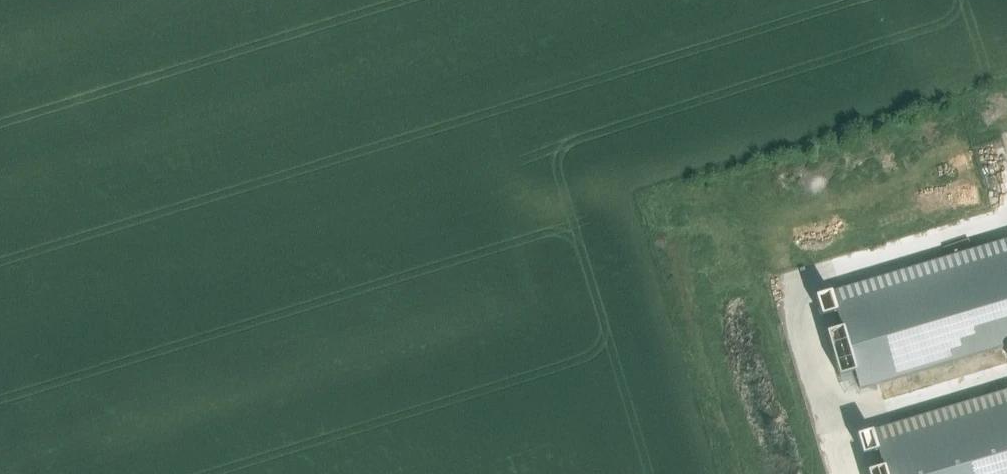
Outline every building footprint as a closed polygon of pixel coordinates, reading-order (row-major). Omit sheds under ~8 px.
[(828,334),(840,376),(855,372),(861,390),(881,384),(1006,347),(1006,346),(1006,240),(1003,241),(831,292),(837,312),(842,329),(829,333),(828,334)] [(869,473),(870,473),(1006,473),(1006,391),(873,431),(879,451),(884,468),(869,473)]
